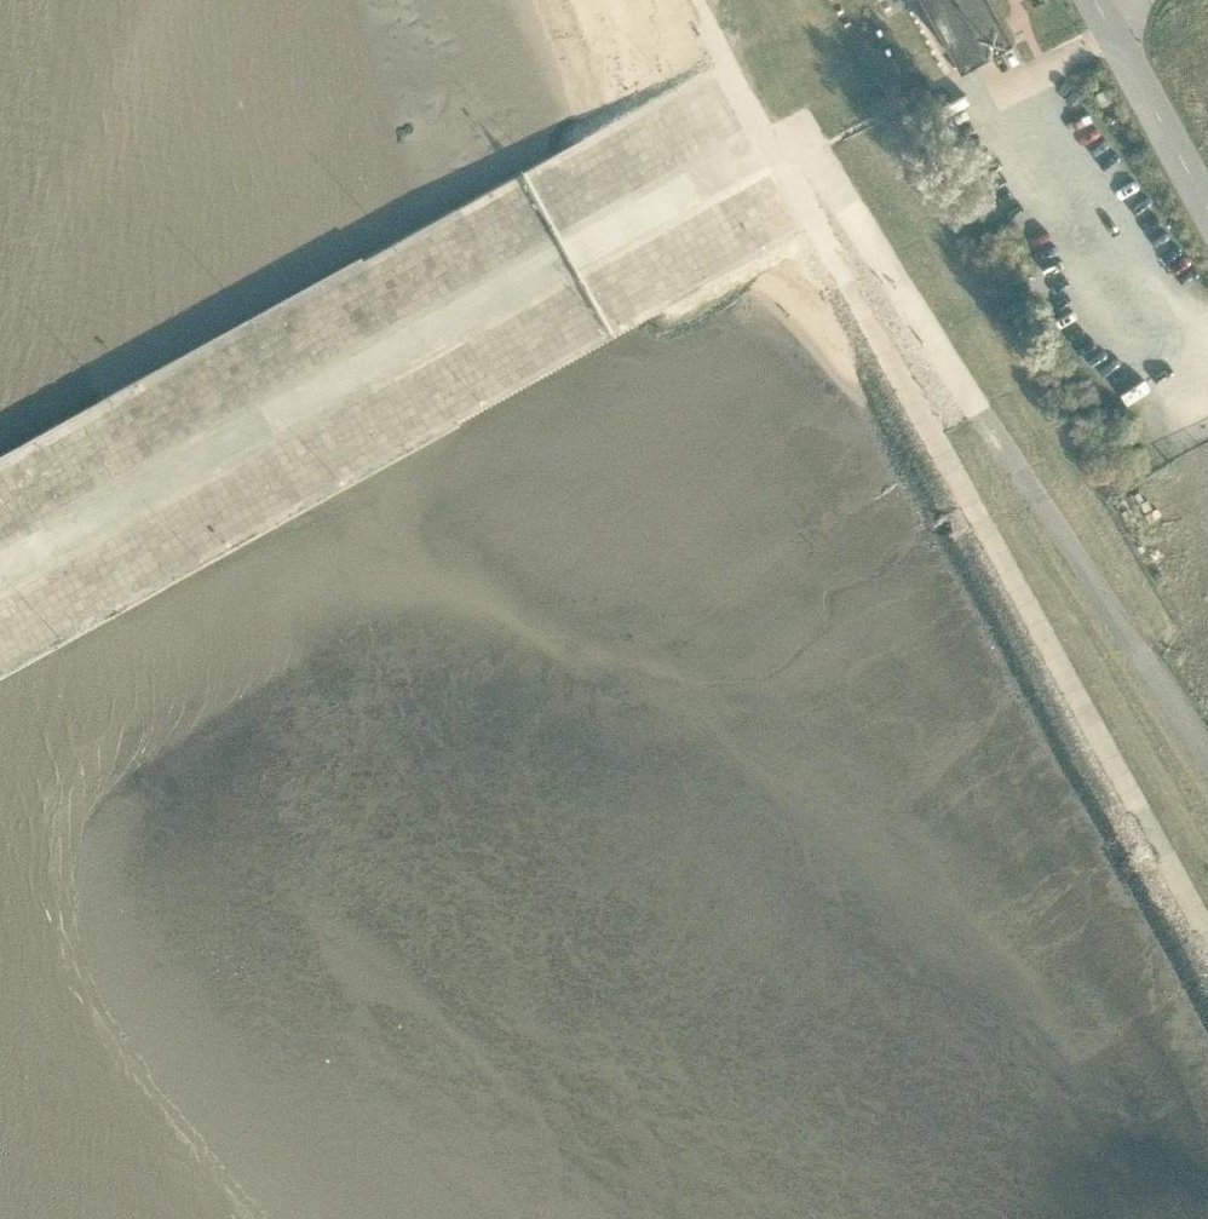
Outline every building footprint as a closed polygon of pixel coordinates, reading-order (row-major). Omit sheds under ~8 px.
[(967,66),(1018,39),(997,0),(932,0),(967,66)] [(1179,591),(1188,614),(1198,610),(1188,587),(1179,591)]
